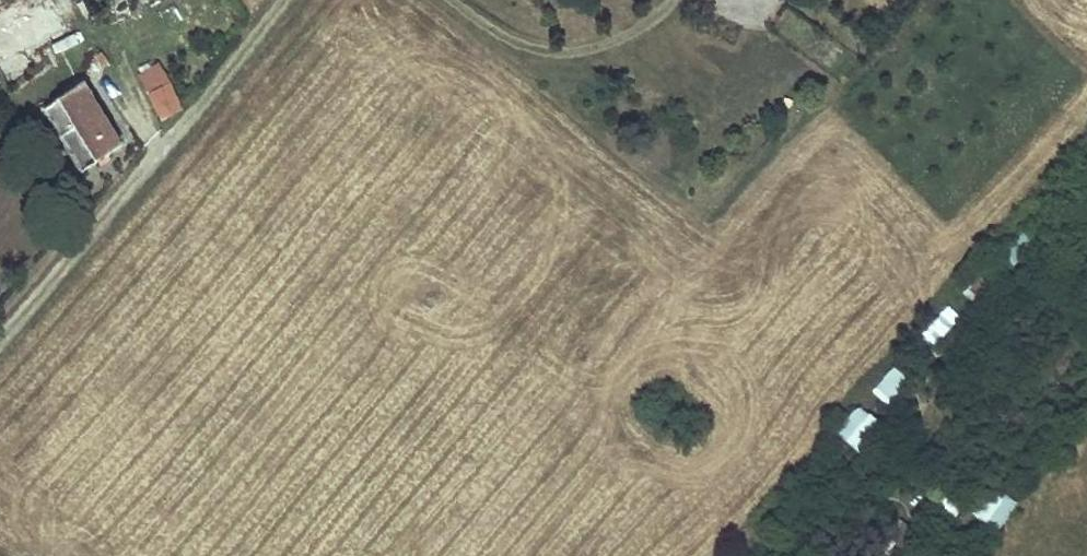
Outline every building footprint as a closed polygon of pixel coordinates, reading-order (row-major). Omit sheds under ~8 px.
[(42,36),(64,24),(50,0),(32,0),(24,5),(42,36)] [(0,60),(42,36),(24,5),(0,18),(0,60)] [(115,68),(106,52),(99,56),(108,72),(115,68)] [(150,97),(170,86),(160,65),(138,75),(150,97)] [(125,144),(88,81),(47,104),(84,168),(125,144)] [(162,119),(182,108),(170,86),(150,97),(162,119)] [(922,332),(936,344),(961,314),(947,303),(922,332)] [(893,363),(872,390),(888,402),(909,375),(893,363)] [(854,403),(836,434),(864,451),(882,419),(854,403)] [(972,496),(948,478),(940,490),(932,484),(924,494),(955,518),(972,496)] [(973,515),(1000,529),(1017,499),(990,484),(973,515)] [(916,533),(890,515),(862,555),(901,555),(916,533)]
